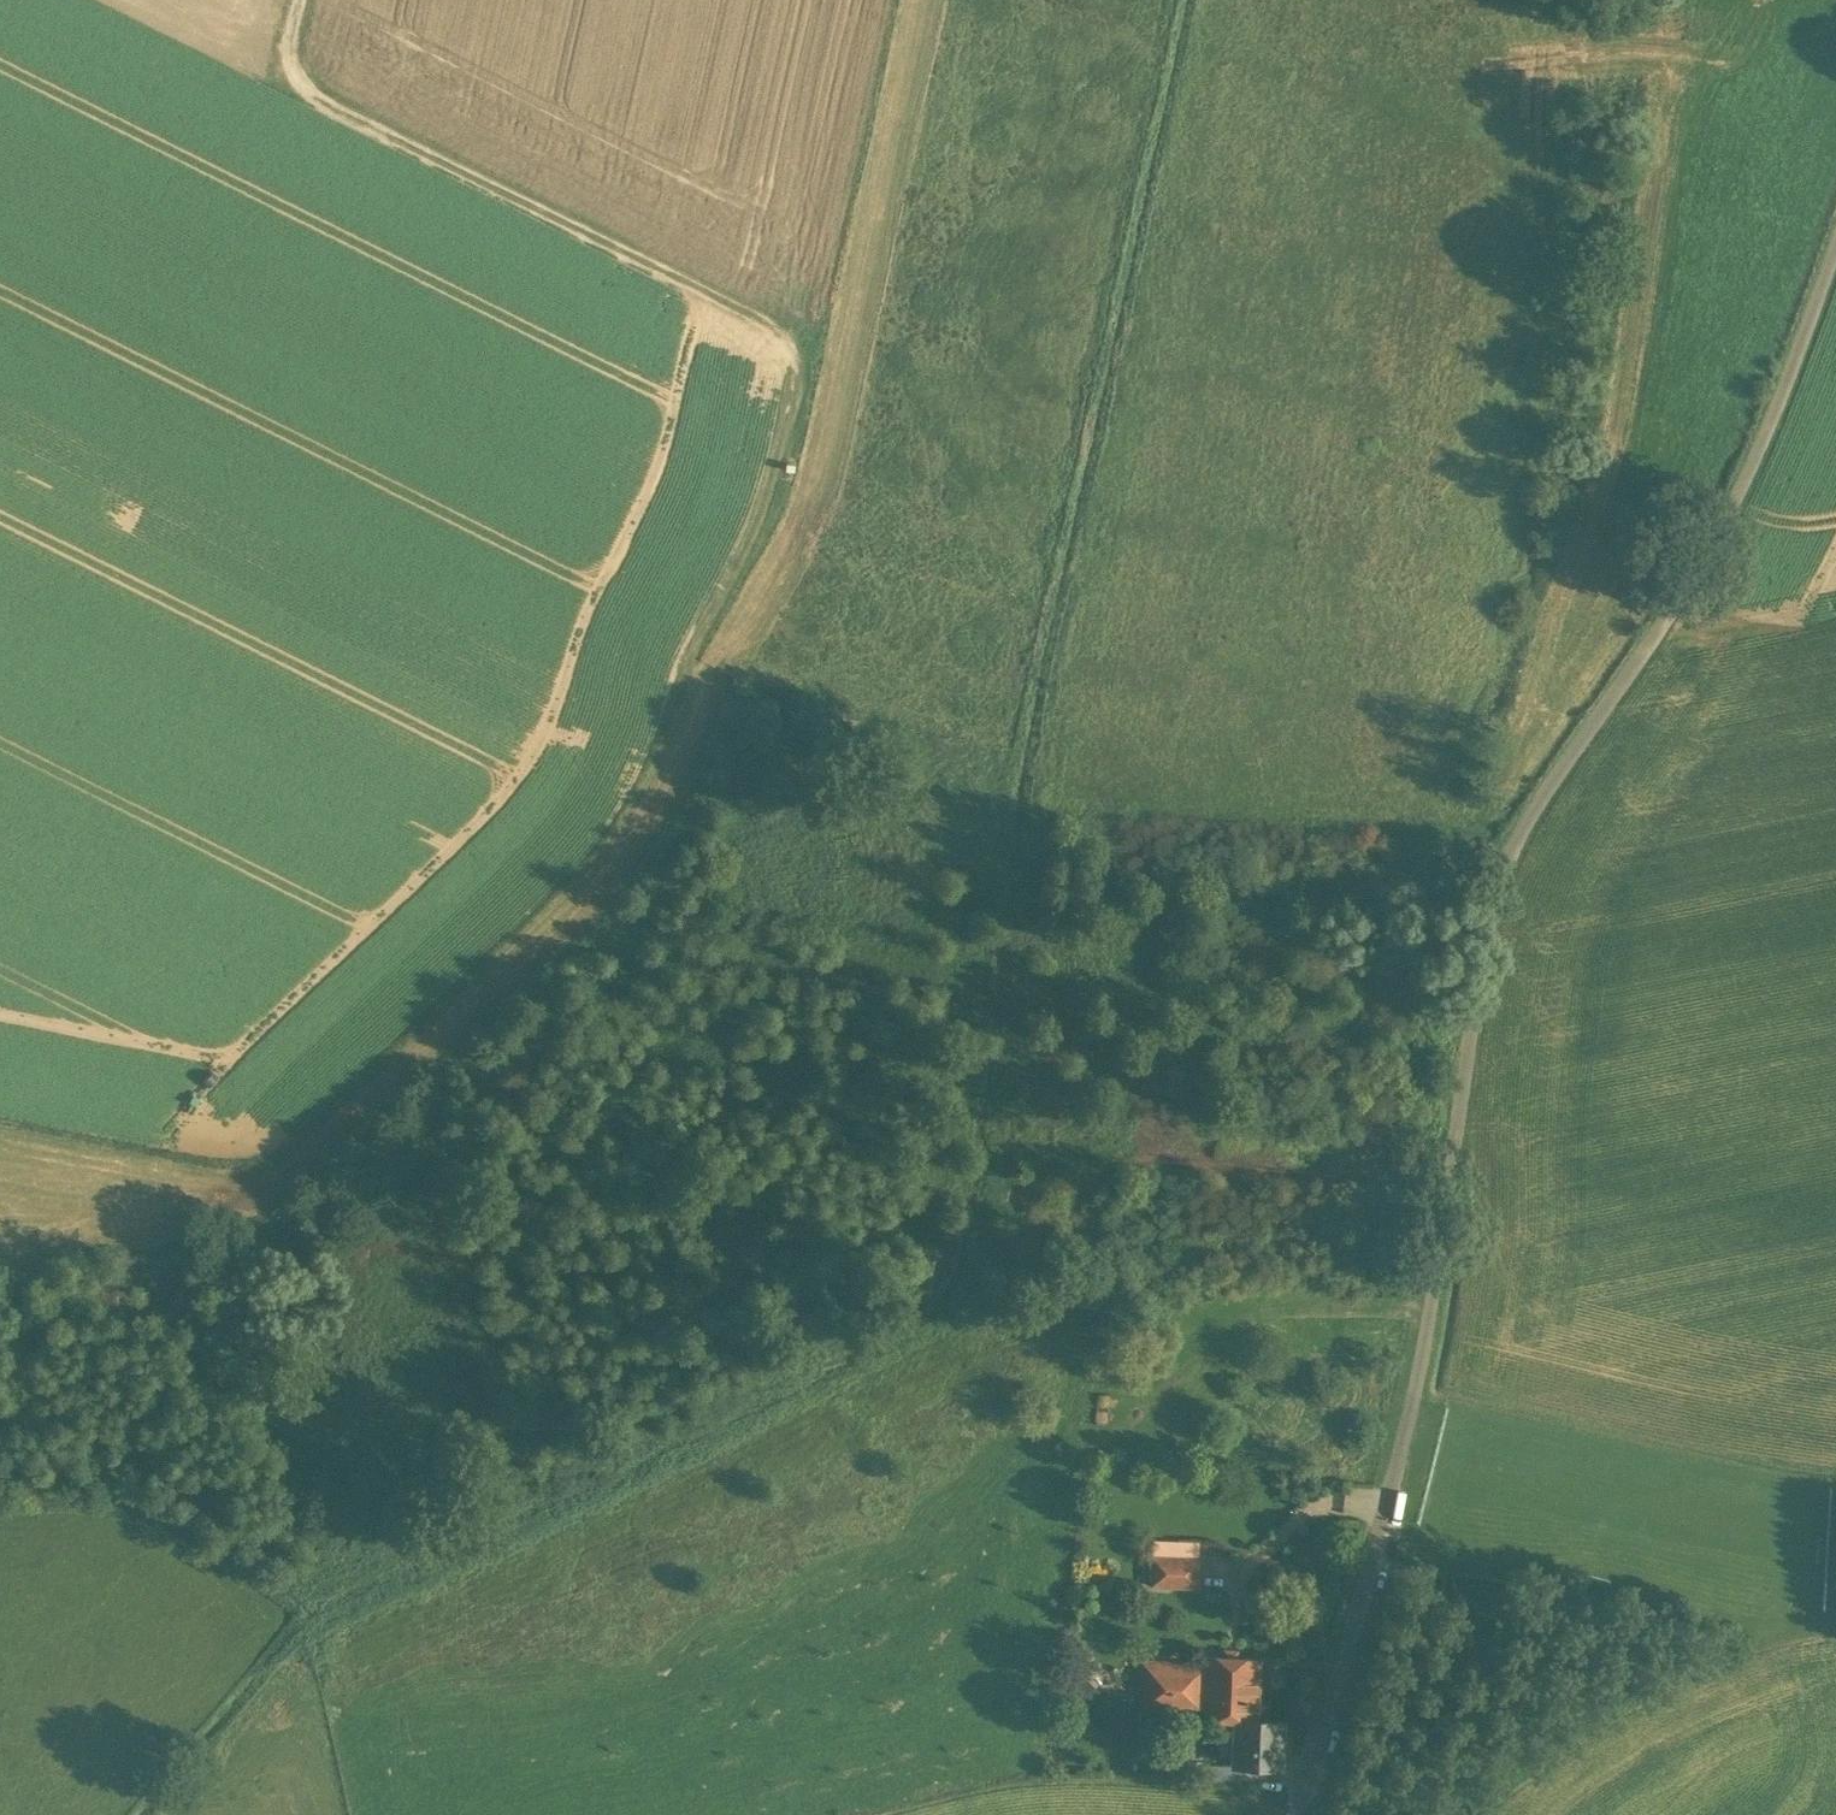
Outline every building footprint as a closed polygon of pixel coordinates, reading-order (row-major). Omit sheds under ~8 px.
[(1153,1544),(1153,1556),(1200,1558),(1200,1546),(1153,1544)] [(1200,1558),(1153,1556),(1152,1585),(1199,1587),(1200,1558)] [(1203,1664),(1203,1706),(1213,1719),(1236,1720),(1236,1719),(1257,1720),(1260,1658),(1204,1655),(1203,1664)] [(1203,1706),(1203,1664),(1144,1662),(1142,1710),(1187,1711),(1187,1709),(1190,1706),(1203,1706)] [(1257,1720),(1236,1719),(1236,1720),(1234,1764),(1281,1767),(1283,1721),(1257,1720)]
